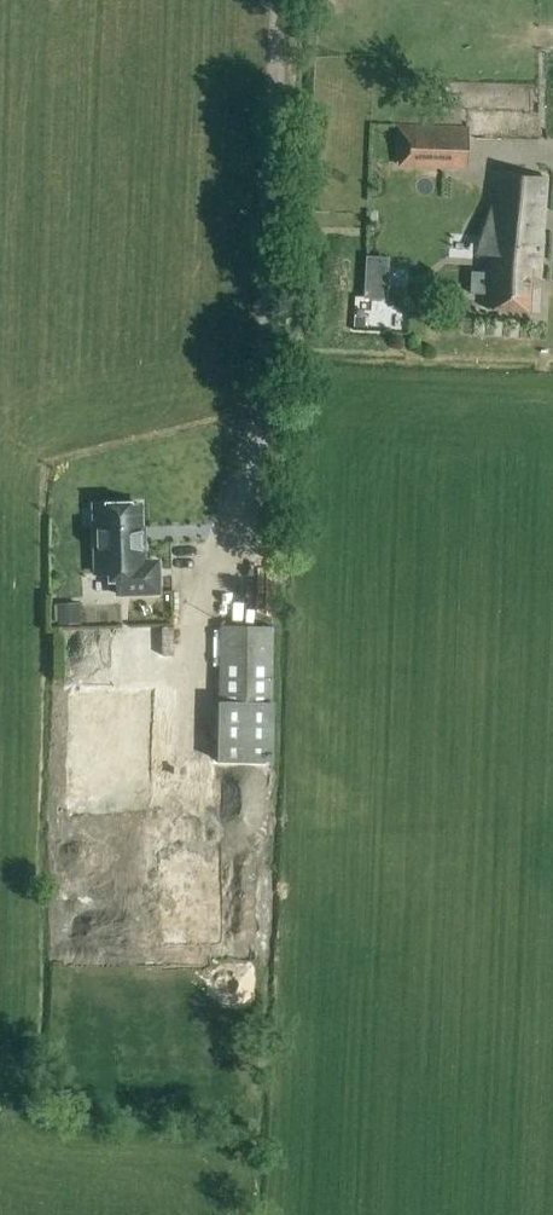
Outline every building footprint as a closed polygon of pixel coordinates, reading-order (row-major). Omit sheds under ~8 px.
[(467,168),(468,126),(394,124),(393,161),(398,161),(398,166),(467,168)] [(497,174),(495,200),(484,236),(502,243),(501,257),(489,256),(486,309),(529,312),(532,267),(540,268),(546,178),(497,174)] [(366,258),(365,297),(389,298),(390,259),(366,258)] [(470,294),(484,294),(485,272),(471,272),(470,294)] [(96,574),(99,574),(116,573),(116,594),(158,593),(157,562),(144,562),(143,542),(140,540),(140,530),(141,529),(140,505),(94,506),(96,574)] [(242,626),(255,627),(256,600),(256,592),(243,592),(242,626)] [(255,627),(273,627),(273,600),(256,600),(255,627)] [(79,603),(57,604),(57,625),(79,625),(79,603)] [(220,626),(218,761),(270,763),(273,627),(255,627),(242,626),(220,626)] [(66,806),(126,807),(127,698),(67,698),(66,806)] [(211,878),(163,877),(163,960),(211,960),(211,878)]
